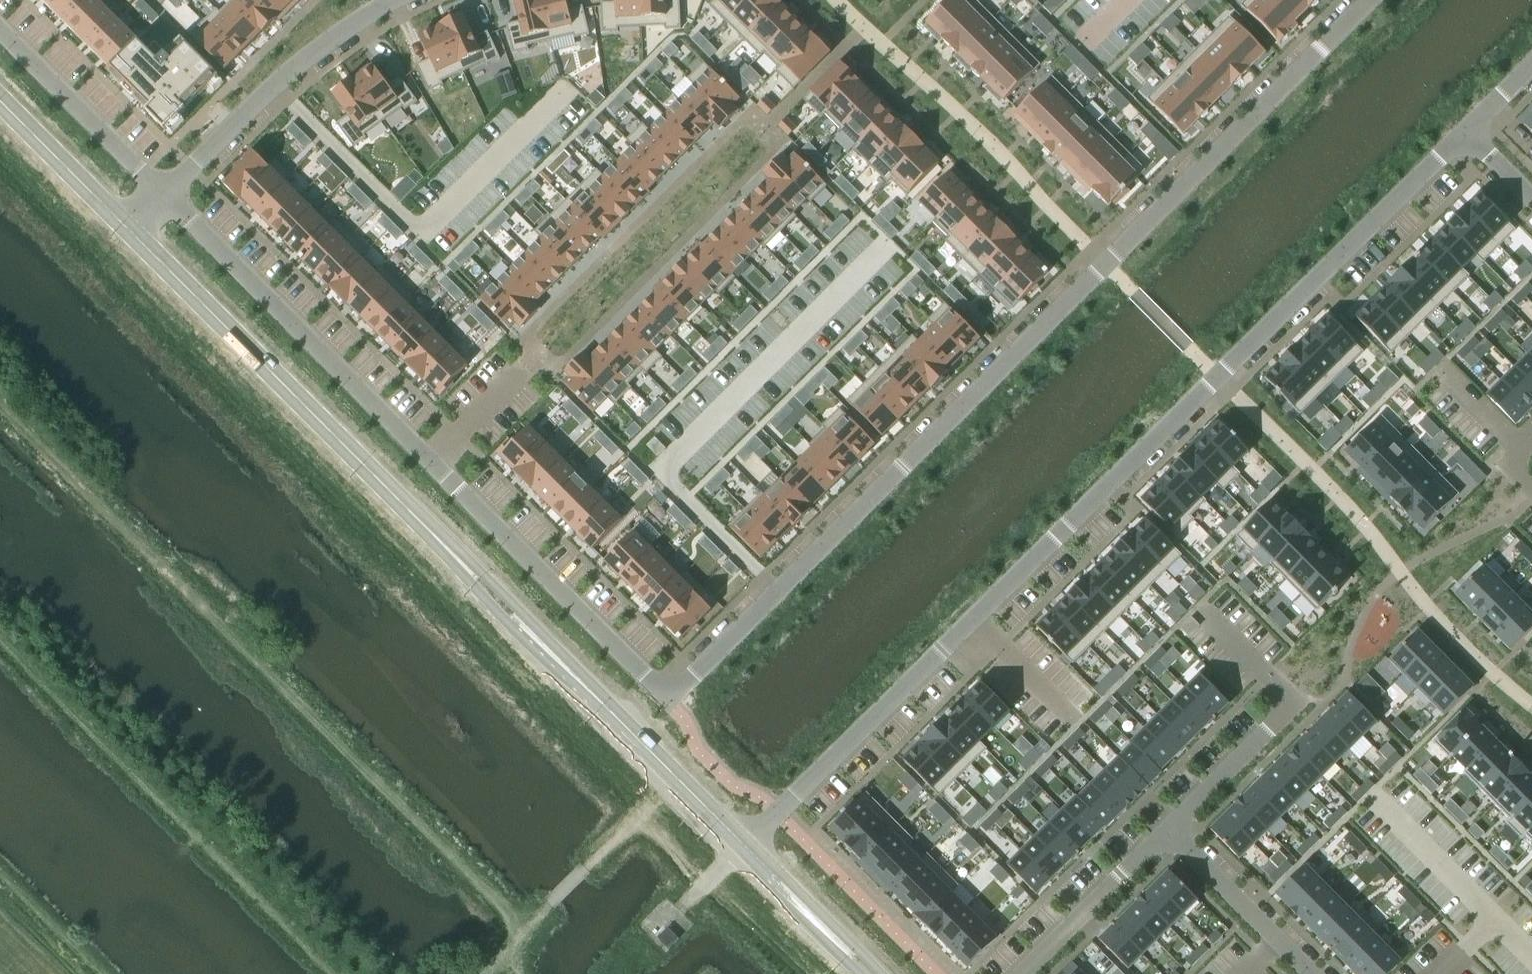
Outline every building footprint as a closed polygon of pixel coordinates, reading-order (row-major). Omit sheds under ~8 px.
[(52,10),(62,0),(43,0),(52,10)] [(52,10),(64,21),(86,0),(62,0),(52,10)] [(64,21),(76,33),(104,6),(98,0),(86,0),(64,21)] [(136,4),(144,13),(150,7),(143,0),(140,0),(136,4)] [(219,12),(251,44),(263,31),(233,0),(231,0),(220,11),(219,12)] [(263,31),(264,32),(278,18),(277,17),(276,18),(258,0),(233,0),(263,31)] [(276,18),(277,17),(289,5),(284,0),(258,0),(276,18)] [(506,24),(514,53),(529,49),(528,45),(551,40),(541,0),(516,0),(521,21),(506,24)] [(551,40),(554,51),(576,46),(575,38),(590,34),(583,5),(569,9),(567,0),(541,0),(551,40)] [(601,2),(603,32),(618,31),(618,27),(642,26),(640,0),(615,0),(616,2),(601,2)] [(642,26),(665,25),(665,29),(681,28),(680,0),(640,0),(642,26)] [(709,4),(727,22),(749,0),(714,0),(709,4)] [(727,22),(744,39),(780,3),(781,4),(782,3),(779,0),(749,0),(727,22)] [(926,22),(927,24),(941,38),(942,39),(978,2),(976,0),(949,0),(926,22)] [(1241,5),(1281,44),(1298,27),(1295,23),(1294,24),(1270,0),(1246,0),(1241,5)] [(1294,24),(1295,23),(1310,8),(1302,0),(1270,0),(1294,24)] [(1310,8),(1312,7),(1314,7),(1319,2),(1319,0),(1302,0),(1310,8)] [(978,2),(942,39),(957,54),(994,18),(978,2)] [(780,3),(744,39),(761,56),(764,52),(796,19),(781,4),(780,3)] [(104,6),(76,33),(88,45),(116,17),(104,6)] [(150,7),(144,13),(153,21),(159,16),(154,10),(150,7)] [(217,8),(203,21),(238,56),(251,44),(219,12),(220,11),(217,8)] [(463,13),(440,24),(440,25),(442,24),(463,71),(485,61),(486,65),(501,58),(488,30),(475,37),(463,13)] [(1172,13),(1167,19),(1175,28),(1181,22),(1172,13)] [(1041,14),(1033,23),(1041,31),(1050,23),(1041,14)] [(1229,16),(1213,33),(1249,69),(1266,52),(1229,16)] [(116,17),(88,45),(100,57),(128,29),(116,17)] [(994,18),(957,54),(958,55),(972,68),(972,69),(1009,33),(994,18)] [(162,19),(154,28),(168,41),(176,33),(162,19)] [(796,19),(764,52),(779,67),(780,68),(812,35),(796,19)] [(1167,19),(1161,25),(1170,33),(1175,28),(1167,19)] [(203,21),(190,35),(225,70),(238,56),(203,21)] [(1050,23),(1041,31),(1047,37),(1055,28),(1050,23)] [(429,58),(416,64),(429,91),(444,84),(442,81),(463,71),(442,24),(440,25),(419,35),(429,58)] [(128,29),(100,57),(111,68),(112,69),(140,41),(128,29)] [(699,32),(692,39),(701,48),(708,41),(699,32)] [(1009,33),(972,69),(973,70),(973,72),(978,77),(980,77),(981,78),(988,84),(1024,48),(1009,33)] [(1213,33),(1196,49),(1233,86),(1234,84),(1236,84),(1241,79),(1241,77),(1249,69),(1213,33)] [(779,67),(776,71),(794,89),(831,52),(813,34),(812,35),(780,68),(779,67)] [(111,68),(108,71),(124,86),(123,87),(124,88),(123,89),(133,98),(134,98),(134,99),(135,98),(148,111),(147,112),(153,118),(160,124),(166,130),(167,128),(180,115),(187,109),(186,108),(203,91),(203,92),(209,85),(218,76),(219,75),(182,38),(167,53),(155,41),(147,49),(140,41),(112,69),(111,68)] [(708,41),(701,48),(710,58),(717,51),(708,41)] [(672,42),(663,52),(670,59),(679,50),(672,42)] [(1143,43),(1134,51),(1143,60),(1151,51),(1143,43)] [(1024,48),(988,84),(1003,99),(1004,100),(1040,64),(1024,48)] [(1196,49),(1180,65),(1217,101),(1232,86),(1233,86),(1196,49)] [(1134,51),(1129,57),(1137,65),(1143,60),(1134,51)] [(656,58),(647,67),(654,74),(664,65),(656,58)] [(1085,58),(1077,67),(1085,75),(1094,67),(1085,58)] [(704,62),(687,78),(694,85),(695,85),(730,119),(739,110),(734,104),(740,98),(704,62)] [(841,62),(804,99),(822,117),(825,114),(825,113),(857,81),(858,81),(859,80),(841,62)] [(354,79),(354,80),(384,121),(403,107),(405,110),(418,101),(400,77),(389,85),(374,65),(354,79)] [(732,65),(725,72),(734,81),(741,74),(732,65)] [(1180,65),(1164,81),(1201,118),(1201,117),(1203,117),(1208,113),(1208,110),(1209,109),(1217,101),(1180,65)] [(647,67),(638,77),(645,84),(654,74),(647,67)] [(1094,67),(1085,75),(1091,81),(1099,72),(1094,67)] [(510,70),(494,76),(502,98),(518,93),(510,70)] [(741,74),(734,81),(744,91),(751,84),(741,74)] [(685,76),(671,91),(680,100),(709,129),(714,123),(720,129),(730,119),(695,85),(694,85),(687,78),(685,76)] [(1052,76),(1016,113),(1017,114),(1032,129),(1068,92),(1052,76)] [(354,78),(333,93),(348,115),(337,123),(354,147),(367,138),(365,134),(384,121),(354,80),(354,79),(354,78)] [(857,81),(825,113),(825,114),(841,129),(874,97),(858,81),(857,81)] [(1164,81),(1147,98),(1184,134),(1200,118),(1201,118),(1164,81)] [(626,88),(616,98),(623,105),(633,95),(626,88)] [(596,89),(587,98),(596,106),(605,98),(596,89)] [(1116,89),(1107,98),(1116,106),(1124,97),(1116,89)] [(1068,92),(1032,129),(1047,143),(1047,144),(1084,108),(1068,92)] [(765,97),(758,105),(768,115),(775,107),(765,97)] [(874,97),(841,129),(857,145),(857,146),(890,113),(874,97)] [(1124,97),(1116,106),(1121,112),(1130,103),(1124,97)] [(616,98),(607,107),(614,114),(623,105),(616,98)] [(680,100),(664,115),(693,144),(709,129),(680,100)] [(1047,143),(1043,146),(1060,163),(1063,160),(1063,159),(1099,123),(1084,108),(1047,144),(1047,143)] [(857,145),(853,149),(870,165),(906,129),(905,128),(890,113),(857,146),(857,145)] [(650,130),(649,130),(678,160),(693,144),(664,115),(650,130)] [(786,118),(779,126),(789,135),(796,128),(786,118)] [(595,119),(586,128),(593,135),(602,126),(595,119)] [(293,122),(286,129),(296,139),(303,132),(293,122)] [(1149,122),(1141,131),(1146,137),(1155,128),(1149,122)] [(643,123),(626,139),(633,146),(634,146),(663,175),(678,160),(649,130),(650,130),(643,123)] [(1099,123),(1063,159),(1063,160),(1078,174),(1114,138),(1099,123)] [(906,129),(870,165),(887,183),(891,179),(890,179),(923,146),(923,147),(924,146),(906,127),(905,128),(906,129)] [(586,128),(577,138),(584,145),(593,135),(586,128)] [(1155,128),(1146,137),(1152,142),(1161,134),(1155,128)] [(303,132),(296,139),(305,148),(312,141),(303,132)] [(448,138),(437,146),(444,156),(454,148),(448,138)] [(1114,138),(1078,174),(1092,189),(1093,190),(1123,160),(1123,161),(1130,154),(1114,138)] [(809,142),(802,149),(812,159),(819,152),(809,142)] [(633,146),(618,161),(648,190),(648,189),(663,175),(634,146),(633,146)] [(923,146),(890,179),(891,179),(907,195),(939,163),(939,162),(923,147),(923,146)] [(565,149),(555,159),(562,166),(572,156),(565,149)] [(253,150),(221,181),(238,197),(269,166),(268,165),(253,150)] [(819,152),(812,159),(821,168),(828,161),(819,152)] [(324,153),(317,160),(327,170),(334,163),(333,162),(324,153)] [(783,153),(773,163),(808,198),(808,199),(811,202),(828,185),(811,169),(811,168),(809,166),(808,166),(795,153),(789,159),(783,153)] [(1123,160),(1093,190),(1094,191),(1094,193),(1099,197),(1101,198),(1109,206),(1113,202),(1122,193),(1123,194),(1127,190),(1126,189),(1127,188),(1139,176),(1145,169),(1130,154),(1123,161),(1123,160)] [(269,166),(238,197),(245,205),(247,202),(255,210),(284,181),(285,182),(292,175),(275,158),(268,165),(269,166)] [(555,159),(546,168),(553,175),(562,166),(555,159)] [(604,175),(603,176),(634,208),(650,192),(648,189),(648,190),(618,161),(604,175)] [(334,163),(327,170),(336,179),(343,172),(334,163)] [(773,163),(764,173),(769,178),(764,184),(793,214),(794,213),(808,199),(808,198),(773,163)] [(597,169),(581,185),(619,223),(634,208),(603,176),(604,175),(597,169)] [(949,172),(920,202),(936,218),(937,218),(966,189),(950,173),(949,172)] [(841,175),(834,182),(844,191),(851,184),(841,175)] [(534,180),(525,189),(532,196),(541,187),(534,180)] [(284,181),(255,210),(270,226),(300,197),(299,196),(285,182),(284,181)] [(354,184),(347,191),(357,200),(364,193),(354,184)] [(764,184),(748,199),(781,232),(797,216),(794,213),(793,214),(764,184)] [(851,184),(844,191),(853,200),(860,194),(851,184)] [(581,185),(566,200),(602,236),(601,236),(603,239),(619,223),(581,185)] [(397,186),(391,191),(401,201),(407,196),(397,186)] [(525,189),(515,199),(522,206),(532,196),(525,189)] [(936,218),(933,221),(949,237),(949,238),(982,205),(966,189),(937,218),(936,218)] [(300,197),(270,226),(286,241),(315,212),(319,209),(302,192),(299,196),(300,197)] [(364,193),(357,200),(366,209),(373,202),(364,193)] [(1470,202),(1463,209),(1500,246),(1516,230),(1480,194),(1471,202),(1470,202)] [(748,199),(733,215),(762,244),(762,245),(765,248),(781,232),(748,199)] [(566,200),(550,215),(586,251),(601,236),(602,236),(566,200)] [(949,237),(945,241),(962,257),(998,221),(997,221),(982,205),(949,238),(949,237)] [(1456,216),(1447,225),(1447,226),(1448,225),(1478,254),(1477,255),(1484,262),(1500,246),(1463,209),(1456,216)] [(504,210),(494,220),(501,227),(511,217),(504,210)] [(315,212),(286,241),(301,256),(330,227),(329,226),(315,212)] [(880,213),(873,220),(882,230),(889,223),(880,213)] [(385,214),(378,221),(388,231),(395,224),(385,214)] [(843,214),(834,223),(841,230),(850,221),(843,214)] [(550,215),(535,231),(541,238),(542,237),(571,266),(586,251),(550,215)] [(733,215),(718,230),(747,259),(762,245),(762,244),(733,215)] [(301,256),(300,257),(315,273),(352,236),(336,219),(329,226),(330,227),(301,256)] [(494,220),(485,229),(492,236),(501,227),(494,220)] [(998,221),(962,257),(979,274),(1015,238),(1016,239),(1017,238),(998,220),(997,221),(998,221)] [(834,223),(824,233),(831,240),(841,230),(834,223)] [(889,223),(882,230),(892,239),(899,232),(889,223)] [(395,224),(388,231),(397,240),(404,233),(395,224)] [(1447,226),(1433,240),(1462,270),(1463,269),(1477,255),(1478,254),(1448,225),(1447,226)] [(703,245),(732,274),(747,259),(718,230),(703,245)] [(352,236),(315,273),(330,288),(364,254),(365,255),(368,251),(352,236)] [(541,238),(527,252),(556,282),(571,266),(542,237),(541,238)] [(1015,238),(979,274),(995,290),(1031,254),(1016,239),(1015,238)] [(1418,254),(1418,255),(1454,292),(1470,276),(1463,269),(1462,270),(1433,240),(1418,254)] [(473,241),(464,250),(471,257),(480,248),(473,241)] [(701,242),(685,258),(717,290),(716,291),(719,294),(736,277),(732,274),(703,245),(701,242)] [(415,245),(408,252),(418,261),(425,254),(415,245)] [(812,245),(803,254),(810,261),(819,252),(812,245)] [(464,250),(454,260),(461,267),(471,257),(464,250)] [(917,251),(910,258),(920,267),(927,260),(917,251)] [(527,252),(511,268),(541,297),(556,282),(527,252)] [(364,254),(330,288),(346,304),(347,303),(346,302),(379,270),(378,269),(365,255),(364,254)] [(425,254),(418,261),(427,271),(434,263),(425,254)] [(803,254),(794,263),(801,270),(810,261),(803,254)] [(1031,254),(995,290),(1013,308),(1019,301),(1020,301),(1049,272),(1031,254)] [(1418,254),(1402,270),(1438,307),(1454,292),(1418,255),(1418,254)] [(685,258),(670,273),(701,305),(716,291),(717,290),(685,258)] [(927,260),(920,267),(929,277),(936,270),(927,260)] [(1520,266),(1528,274),(1531,270),(1531,267),(1526,260),(1520,266)] [(379,270),(346,302),(347,303),(362,318),(398,281),(382,265),(378,269),(379,270)] [(1520,266),(1514,272),(1522,280),(1528,274),(1520,266)] [(511,268),(496,283),(531,318),(541,308),(535,303),(541,297),(511,268)] [(1397,275),(1386,285),(1386,286),(1387,286),(1423,322),(1438,307),(1402,270),(1397,275)] [(670,273),(654,289),(656,292),(657,291),(686,320),(701,305),(670,273)] [(446,275),(439,282),(449,292),(456,285),(446,275)] [(782,275),(772,285),(779,292),(789,282),(782,275)] [(398,281),(362,318),(377,333),(410,300),(410,301),(414,297),(398,281)] [(910,282),(901,291),(908,298),(917,289),(910,282)] [(1520,291),(1526,297),(1531,291),(1531,286),(1529,282),(1520,291)] [(496,283),(480,299),(493,312),(496,315),(509,328),(516,322),(521,327),(531,318),(496,283)] [(951,284),(944,291),(953,300),(960,293),(951,284)] [(456,285),(449,292),(458,301),(465,294),(456,285)] [(772,285),(763,294),(770,301),(779,292),(772,285)] [(1386,286),(1372,301),(1408,337),(1423,322),(1387,286),(1386,286)] [(656,292),(641,306),(671,335),(686,320),(657,291),(656,292)] [(1495,291),(1489,296),(1497,305),(1503,299),(1495,291)] [(1520,291),(1512,299),(1518,305),(1526,297),(1520,291)] [(960,293),(953,300),(963,310),(970,303),(960,293)] [(1489,296),(1483,302),(1491,311),(1497,305),(1489,296)] [(894,298),(884,308),(891,315),(901,305),(894,298)] [(410,300),(377,333),(392,348),(422,319),(426,316),(410,301),(410,300)] [(1372,301),(1355,317),(1391,353),(1408,337),(1372,301)] [(945,302),(927,320),(934,327),(935,326),(964,355),(981,338),(945,302)] [(477,306),(470,313),(479,322),(486,315),(477,306)] [(641,306),(626,321),(655,351),(656,350),(671,335),(641,306)] [(751,306),(742,315),(749,322),(758,313),(751,306)] [(884,308),(875,317),(882,324),(891,315),(884,308)] [(976,309),(969,316),(979,326),(986,319),(976,309)] [(1501,309),(1493,318),(1499,324),(1507,315),(1501,309)] [(486,315),(479,322),(488,332),(495,325),(486,315)] [(742,315),(732,324),(739,331),(749,322),(742,315)] [(1328,315),(1312,331),(1347,367),(1364,352),(1328,315)] [(1467,318),(1458,327),(1466,335),(1475,326),(1467,318)] [(1493,318),(1485,326),(1490,332),(1499,324),(1493,318)] [(422,319),(392,348),(406,363),(407,364),(437,334),(422,319)] [(626,321),(611,337),(643,369),(643,370),(646,373),(663,357),(656,350),(655,351),(626,321)] [(919,341),(919,342),(948,371),(949,371),(964,355),(935,326),(934,327),(919,341)] [(1458,327),(1449,336),(1457,344),(1466,335),(1458,327)] [(862,331),(852,340),(859,347),(869,337),(862,331)] [(1297,346),(1296,346),(1332,383),(1347,367),(1312,331),(1297,346)] [(406,363),(405,364),(422,380),(423,379),(452,349),(437,334),(407,364),(406,363)] [(913,335),(896,351),(932,387),(931,388),(932,389),(950,372),(949,371),(948,371),(919,342),(919,341),(913,335)] [(721,336),(711,346),(718,353),(728,343),(721,336)] [(1474,336),(1466,345),(1472,351),(1480,342),(1474,336)] [(611,337),(596,352),(628,385),(629,384),(643,370),(643,369),(611,337)] [(852,340),(843,349),(850,356),(859,347),(852,340)] [(1297,345),(1280,362),(1281,362),(1317,398),(1326,408),(1342,392),(1332,383),(1296,346),(1297,346),(1297,345)] [(1466,345),(1457,353),(1463,359),(1472,351),(1466,345)] [(711,346),(702,355),(709,362),(718,353),(711,346)] [(1437,348),(1427,357),(1436,365),(1445,357),(1437,348)] [(452,349),(423,379),(440,397),(454,384),(452,381),(468,365),(452,349)] [(896,351),(880,367),(916,404),(931,388),(932,387),(896,351)] [(584,352),(575,362),(609,397),(616,404),(632,387),(629,384),(628,385),(596,352),(590,358),(584,352)] [(1515,367),(1531,384),(1531,357),(1529,354),(1515,367)] [(1427,357),(1419,366),(1427,374),(1431,370),(1436,365),(1427,357)] [(571,377),(564,383),(578,396),(577,397),(580,399),(594,412),(609,397),(575,362),(565,371),(571,377)] [(1280,362),(1265,378),(1277,390),(1276,391),(1280,395),(1281,394),(1301,414),(1317,398),(1281,362),(1280,362)] [(690,367),(681,376),(688,383),(697,374),(690,367)] [(825,367),(816,377),(822,384),(832,374),(825,367)] [(880,367),(863,384),(900,420),(916,404),(880,367)] [(1501,381),(1530,410),(1531,409),(1531,384),(1515,367),(1501,381)] [(681,376),(671,386),(678,393),(688,383),(681,376)] [(816,377),(806,386),(813,393),(822,384),(816,377)] [(1501,381),(1487,395),(1516,424),(1530,410),(1501,381)] [(1380,382),(1371,391),(1379,399),(1388,390),(1380,382)] [(863,384),(847,400),(883,436),(900,420),(863,384)] [(1371,391),(1362,400),(1370,408),(1379,399),(1371,391)] [(660,397),(650,407),(657,414),(667,404),(660,397)] [(569,399),(562,406),(572,415),(579,409),(569,399)] [(1414,403),(1406,411),(1412,417),(1420,409),(1414,403)] [(788,404),(779,413),(786,420),(795,411),(788,404)] [(650,407),(641,416),(648,423),(657,414),(650,407)] [(839,408),(822,425),(825,429),(826,428),(859,461),(875,444),(839,408)] [(579,409),(572,415),(581,425),(588,418),(579,409)] [(779,413),(770,423),(777,430),(786,420),(779,413)] [(1346,415),(1340,421),(1348,430),(1354,424),(1346,415)] [(1382,415),(1345,451),(1361,468),(1398,431),(1382,415)] [(1426,416),(1418,424),(1427,433),(1435,425),(1426,416)] [(1340,421),(1334,427),(1342,436),(1348,430),(1340,421)] [(635,422),(625,431),(632,438),(642,429),(635,422)] [(1220,422),(1204,438),(1233,467),(1234,467),(1249,451),(1236,438),(1237,437),(1233,434),(1232,435),(1220,422)] [(511,440),(498,453),(515,471),(516,472),(549,439),(548,438),(533,423),(514,442),(511,440)] [(1435,425),(1427,433),(1433,439),(1441,431),(1435,425)] [(825,429),(809,445),(813,448),(842,477),(859,461),(826,428),(825,429)] [(600,430),(593,437),(602,446),(609,439),(600,430)] [(1398,431),(1361,468),(1376,483),(1413,447),(1398,431)] [(515,471),(514,472),(531,488),(532,487),(531,487),(560,458),(561,458),(568,451),(551,435),(548,438),(549,439),(516,472),(515,471)] [(756,436),(747,445),(754,452),(763,443),(756,436)] [(1195,445),(1188,452),(1218,482),(1217,483),(1224,490),(1240,473),(1234,467),(1233,467),(1204,438),(1195,446),(1195,445)] [(609,439),(602,446),(612,456),(619,449),(609,439)] [(747,445),(737,455),(744,462),(754,452),(747,445)] [(1413,447),(1376,483),(1392,498),(1428,462),(1413,447)] [(813,448),(797,464),(826,493),(842,477),(813,448)] [(1460,449),(1451,457),(1457,464),(1466,455),(1460,449)] [(1181,460),(1172,469),(1173,468),(1202,498),(1203,497),(1217,483),(1218,482),(1188,452),(1180,459),(1181,460)] [(1466,455),(1457,464),(1463,470),(1472,461),(1466,455)] [(560,458),(531,487),(532,487),(546,502),(576,473),(575,472),(561,458),(560,458)] [(631,460),(624,467),(633,477),(640,470),(631,460)] [(1443,478),(1428,462),(1392,498),(1407,514),(1443,478)] [(797,464),(781,480),(810,509),(811,508),(826,493),(797,464)] [(576,473),(546,502),(562,517),(591,488),(592,489),(598,482),(582,465),(575,472),(576,473)] [(724,468),(714,478),(721,485),(731,475),(724,468)] [(1172,469),(1158,483),(1190,516),(1191,516),(1194,512),(1206,500),(1203,497),(1202,498),(1173,468),(1172,469)] [(640,470),(633,477),(642,486),(649,479),(640,470)] [(714,478),(705,487),(712,494),(721,485),(714,478)] [(1443,478),(1407,514),(1423,530),(1459,494),(1443,478)] [(766,495),(765,496),(794,525),(793,526),(794,527),(812,509),(811,508),(810,509),(781,480),(766,495)] [(1158,483),(1141,499),(1177,536),(1194,519),(1191,516),(1190,516),(1158,483)] [(1262,485),(1256,491),(1264,499),(1270,493),(1262,485)] [(591,488),(562,517),(577,533),(606,503),(605,503),(592,489),(591,488)] [(1256,491),(1250,497),(1258,505),(1264,499),(1256,491)] [(762,492),(745,509),(778,541),(793,526),(794,525),(765,496),(766,495),(762,492)] [(606,503),(577,533),(593,549),(625,516),(609,499),(605,503),(606,503)] [(1273,499),(1236,535),(1253,552),(1260,546),(1259,545),(1289,515),(1288,515),(1273,499)] [(674,504),(667,511),(677,521),(684,514),(674,504)] [(745,509),(729,525),(761,558),(778,541),(745,509)] [(684,514),(677,521),(686,530),(693,523),(684,514)] [(1253,552),(1251,554),(1265,568),(1270,563),(1274,559),(1274,560),(1304,530),(1297,523),(1288,514),(1288,515),(1289,515),(1259,545),(1260,546),(1253,552)] [(1231,515),(1225,521),(1233,529),(1239,523),(1231,515)] [(637,528),(605,561),(621,577),(653,544),(662,535),(643,517),(635,525),(637,528)] [(1131,534),(1130,534),(1166,571),(1182,555),(1146,518),(1131,534)] [(1225,521),(1219,527),(1228,535),(1233,529),(1225,521)] [(1274,559),(1270,563),(1286,579),(1319,546),(1311,538),(1312,537),(1304,530),(1274,560),(1274,559)] [(1130,533),(1113,550),(1114,550),(1115,550),(1151,586),(1166,571),(1130,534),(1131,534),(1130,533)] [(705,535),(698,542),(707,551),(714,544),(705,535)] [(1210,536),(1204,542),(1212,550),(1218,544),(1210,536)] [(1521,541),(1515,547),(1523,555),(1529,549),(1521,541)] [(653,544),(621,577),(636,592),(669,559),(653,544)] [(714,544),(707,551),(717,561),(724,554),(714,544)] [(1319,546),(1286,579),(1301,594),(1334,561),(1319,546)] [(1523,555),(1531,563),(1531,552),(1529,549),(1523,555)] [(1114,550),(1099,565),(1135,601),(1151,586),(1115,550),(1114,550)] [(669,559),(636,592),(651,607),(684,574),(683,574),(669,559)] [(729,559),(722,566),(725,569),(732,576),(739,569),(729,559)] [(1231,561),(1222,569),(1228,575),(1237,567),(1231,561)] [(1334,561),(1301,594),(1317,610),(1334,594),(1335,595),(1338,591),(1337,590),(1350,578),(1334,561)] [(1090,572),(1083,579),(1120,616),(1135,601),(1099,565),(1091,573),(1090,572)] [(1485,565),(1455,594),(1470,608),(1499,579),(1485,565)] [(684,574),(651,607),(659,615),(657,617),(664,625),(703,586),(687,570),(683,574),(684,574)] [(1246,576),(1238,584),(1244,590),(1252,582),(1246,576)] [(1076,587),(1067,596),(1068,596),(1069,595),(1105,632),(1120,616),(1083,579),(1076,586),(1076,587)] [(1499,579),(1470,608),(1483,622),(1512,593),(1499,579)] [(1252,582),(1244,590),(1250,597),(1258,588),(1252,582)] [(1197,584),(1188,593),(1196,601),(1205,592),(1197,584)] [(703,586),(664,625),(680,641),(718,602),(703,586)] [(1512,593),(1483,622),(1497,636),(1526,607),(1512,593)] [(1068,596),(1053,610),(1089,647),(1105,632),(1069,595),(1068,596)] [(1179,602),(1173,608),(1181,617),(1187,611),(1179,602)] [(1276,607),(1268,615),(1274,621),(1282,613),(1276,607)] [(1497,636),(1511,650),(1523,638),(1531,629),(1531,613),(1526,607),(1497,636)] [(1173,608),(1167,614),(1175,622),(1181,617),(1173,608)] [(1053,610),(1037,626),(1050,639),(1049,640),(1053,644),(1054,643),(1073,663),(1089,647),(1053,610)] [(1282,613),(1274,621),(1283,630),(1291,622),(1282,613)] [(1192,617),(1181,628),(1189,635),(1199,625),(1192,617)] [(1419,630),(1389,659),(1403,674),(1433,645),(1419,630)] [(1152,631),(1143,640),(1151,648),(1160,639),(1152,631)] [(1143,640),(1137,646),(1145,654),(1151,648),(1143,640)] [(1433,645),(1403,674),(1417,687),(1446,658),(1433,645)] [(1161,647),(1153,655),(1158,661),(1167,653),(1161,647)] [(1153,655),(1144,663),(1150,669),(1158,661),(1153,655)] [(1446,658),(1417,687),(1430,701),(1460,672),(1446,658)] [(1118,664),(1112,670),(1120,678),(1126,672),(1118,664)] [(1112,670),(1106,676),(1114,684),(1120,678),(1112,670)] [(1460,672),(1430,701),(1445,715),(1467,694),(1474,686),(1460,672)] [(1134,674),(1125,682),(1131,688),(1140,680),(1134,674)] [(1200,674),(1186,688),(1216,718),(1215,717),(1229,703),(1214,688),(1200,674)] [(981,681),(965,697),(995,727),(1011,711),(981,681)] [(1125,682),(1117,690),(1123,696),(1131,688),(1125,682)] [(1186,688),(1172,702),(1201,731),(1214,718),(1215,719),(1216,718),(1186,688)] [(1371,690),(1365,695),(1373,704),(1379,698),(1371,690)] [(1334,705),(1333,706),(1363,736),(1378,722),(1349,692),(1335,706),(1334,705)] [(951,712),(950,713),(979,742),(980,741),(995,727),(965,697),(951,712)] [(1379,698),(1373,704),(1381,712),(1388,706),(1379,698)] [(1106,701),(1098,709),(1104,715),(1112,707),(1106,701)] [(1172,702),(1158,715),(1188,744),(1201,731),(1172,702)] [(1334,707),(1321,720),(1350,749),(1360,759),(1373,746),(1363,736),(1333,706),(1334,707)] [(1098,709),(1090,717),(1096,723),(1104,715),(1098,709)] [(1466,710),(1433,742),(1450,759),(1453,756),(1452,755),(1482,726),(1466,710)] [(950,712),(934,727),(971,764),(987,748),(980,741),(979,742),(950,713),(951,712),(950,712)] [(1157,716),(1145,729),(1174,758),(1188,744),(1158,715),(1157,716)] [(1398,717),(1392,723),(1400,731),(1406,725),(1398,717)] [(1307,732),(1306,733),(1336,763),(1350,749),(1321,720),(1308,733),(1307,732)] [(1406,725),(1400,731),(1408,740),(1414,734),(1406,725)] [(1482,726),(1452,755),(1453,756),(1467,770),(1497,741),(1482,726)] [(929,732),(918,743),(919,744),(919,743),(955,779),(971,764),(934,727),(929,732)] [(1079,728),(1071,736),(1077,742),(1085,734),(1079,728)] [(1145,729),(1131,743),(1132,744),(1133,744),(1160,772),(1161,771),(1174,758),(1145,729)] [(1304,736),(1293,747),(1323,776),(1336,763),(1306,733),(1305,733),(1306,734),(1304,736)] [(1071,736),(1063,744),(1068,750),(1077,742),(1071,736)] [(1467,770),(1463,773),(1479,789),(1513,756),(1511,754),(1511,755),(1497,741),(1467,770)] [(919,744),(903,759),(939,795),(955,779),(919,743),(919,744)] [(1132,744),(1119,757),(1148,786),(1162,772),(1161,771),(1160,772),(1133,744),(1132,744)] [(1293,747),(1280,761),(1309,790),(1323,776),(1293,747)] [(1033,748),(1024,757),(1032,765),(1041,756),(1033,748)] [(1396,752),(1388,760),(1393,766),(1402,758),(1396,752)] [(1052,755),(1044,763),(1050,769),(1058,761),(1052,755)] [(1513,756),(1479,789),(1494,804),(1528,771),(1527,770),(1513,756)] [(1024,757),(1018,763),(1026,771),(1032,765),(1024,757)] [(1119,757),(1105,771),(1134,800),(1148,786),(1119,757)] [(1388,760),(1379,769),(1385,775),(1393,766),(1388,760)] [(1280,761),(1266,774),(1295,803),(1309,790),(1280,761)] [(1044,763),(1035,771),(1041,777),(1050,769),(1044,763)] [(1420,768),(1413,775),(1423,784),(1430,777),(1420,768)] [(1494,804),(1509,819),(1510,820),(1531,797),(1531,772),(1529,769),(1527,770),(1528,771),(1494,804)] [(1105,771),(1092,784),(1121,813),(1134,800),(1105,771)] [(907,772),(899,780),(904,786),(913,778),(907,772)] [(1266,774),(1253,788),(1282,817),(1295,803),(1266,774)] [(1430,777),(1423,784),(1432,794),(1439,787),(1430,777)] [(913,778),(904,786),(911,792),(919,784),(913,778)] [(1369,779),(1360,787),(1366,793),(1375,785),(1369,779)] [(1000,781),(994,787),(1002,796),(1008,790),(1000,781)] [(1025,782),(1017,790),(1022,796),(1031,788),(1025,782)] [(1079,797),(1078,798),(1106,826),(1105,826),(1106,828),(1121,813),(1092,784),(1079,797)] [(994,787),(988,793),(996,801),(1002,796),(994,787)] [(1360,787),(1352,796),(1358,802),(1366,793),(1360,787)] [(1253,788),(1239,801),(1268,830),(1282,817),(1253,788)] [(1017,790),(1008,798),(1014,804),(1022,796),(1017,790)] [(843,815),(830,828),(845,843),(846,844),(882,808),(866,792),(857,801),(847,811),(846,810),(844,812),(842,814),(843,815)] [(1077,796),(1063,810),(1092,839),(1105,826),(1106,826),(1078,798),(1079,797),(1077,796)] [(1505,822),(1522,839),(1526,836),(1525,835),(1531,828),(1531,797),(1510,820),(1509,819),(1505,822)] [(1451,798),(1444,805),(1453,815),(1460,808),(1451,798)] [(1239,801),(1225,815),(1254,844),(1268,830),(1239,801)] [(937,802),(929,810),(935,816),(943,808),(937,802)] [(978,803),(962,819),(970,827),(986,811),(978,803)] [(1341,806),(1333,814),(1339,820),(1347,812),(1341,806)] [(845,843),(853,852),(876,874),(862,860),(861,859),(898,823),(882,808),(846,844),(845,843)] [(943,808),(935,816),(944,825),(952,817),(943,808)] [(1460,808),(1453,815),(1462,824),(1469,817),(1460,808)] [(997,809),(989,817),(995,823),(1003,815),(997,809)] [(1063,810),(1049,823),(1079,854),(1080,853),(1079,852),(1092,839),(1063,810)] [(1333,814),(1324,823),(1330,829),(1339,820),(1333,814)] [(1225,815),(1211,829),(1240,858),(1254,844),(1225,815)] [(989,817),(981,825),(987,831),(995,823),(989,817)] [(898,823),(861,859),(862,860),(876,874),(909,842),(910,843),(914,839),(898,823)] [(1049,823),(1036,837),(1065,866),(1078,853),(1079,854),(1049,823)] [(1475,824),(1468,831),(1477,840),(1484,833),(1475,824)] [(1350,832),(1344,837),(1353,846),(1358,840),(1350,832)] [(968,833),(959,841),(965,847),(973,839),(974,839),(968,833)] [(1314,833),(1306,841),(1312,847),(1320,839),(1314,833)] [(1036,837),(1022,850),(1051,880),(1065,866),(1036,837)] [(973,839),(965,847),(971,853),(980,845),(974,839),(973,839)] [(1358,840),(1353,846),(1361,854),(1367,849),(1358,840)] [(1306,841),(1297,850),(1303,856),(1312,847),(1306,841)] [(909,842),(876,874),(891,889),(891,890),(924,857),(924,856),(910,843),(909,842)] [(1496,844),(1489,851),(1499,861),(1506,854),(1496,844)] [(1022,850),(1008,864),(1037,894),(1051,880),(1022,850)] [(924,857),(891,890),(907,905),(943,869),(927,853),(924,856),(924,857)] [(1506,854),(1499,861),(1508,870),(1515,863),(1506,854)] [(1377,859),(1371,865),(1380,873),(1385,867),(1377,859)] [(1287,860),(1279,868),(1284,874),(1293,866),(1287,860)] [(998,864),(990,872),(996,878),(1004,870),(998,864)] [(1305,864),(1276,893),(1290,908),(1320,879),(1305,864)] [(1385,867),(1380,873),(1388,882),(1394,876),(1385,867)] [(1279,868),(1270,877),(1276,883),(1284,874),(1279,868)] [(943,869),(907,905),(915,913),(914,914),(921,921),(952,891),(952,892),(959,885),(943,869)] [(1004,870),(996,878),(1002,884),(1010,876),(1004,870)] [(1169,870),(1155,884),(1184,914),(1198,899),(1169,870)] [(1320,879),(1290,908),(1304,921),(1333,892),(1320,879)] [(1155,884),(1141,898),(1170,927),(1184,914),(1155,884)] [(1019,885),(1011,893),(1017,899),(1025,891),(1019,885)] [(1404,886),(1398,892),(1407,900),(1412,895),(1404,886)] [(952,891),(921,921),(928,928),(929,928),(938,937),(937,936),(967,906),(952,892),(952,891)] [(1333,892),(1304,921),(1317,935),(1347,906),(1333,892)] [(1412,895),(1407,900),(1415,909),(1421,903),(1412,895)] [(1141,898),(1127,911),(1157,941),(1170,927),(1141,898)] [(967,906),(937,936),(938,937),(952,951),(982,922),(981,921),(967,906)] [(1347,906),(1317,935),(1330,948),(1329,949),(1330,949),(1340,939),(1360,919),(1347,907),(1347,906)] [(1426,908),(1420,914),(1429,923),(1434,917),(1426,908)] [(1114,923),(1113,924),(1143,954),(1157,941),(1127,911),(1115,924),(1114,923)] [(1340,939),(1330,949),(1331,950),(1331,949),(1344,962),(1374,933),(1380,927),(1367,913),(1360,919),(1340,939)] [(982,922),(952,951),(968,967),(1001,935),(985,918),(981,921),(982,922)] [(1113,925),(1100,939),(1129,968),(1143,954),(1113,924),(1112,924),(1113,925)] [(1211,935),(1208,938),(1214,944),(1223,935),(1217,930),(1211,935)] [(671,931),(661,941),(669,949),(679,939),(671,931)] [(1344,962),(1356,973),(1360,973),(1367,967),(1387,947),(1374,933),(1344,962)] [(1203,943),(1195,952),(1200,958),(1209,949),(1203,943)] [(1360,973),(1388,973),(1401,961),(1387,947),(1367,967),(1360,973)] [(1195,952),(1186,960),(1192,966),(1200,958),(1195,952)] [(1104,954),(1097,961),(1107,971),(1114,964),(1104,954)]
